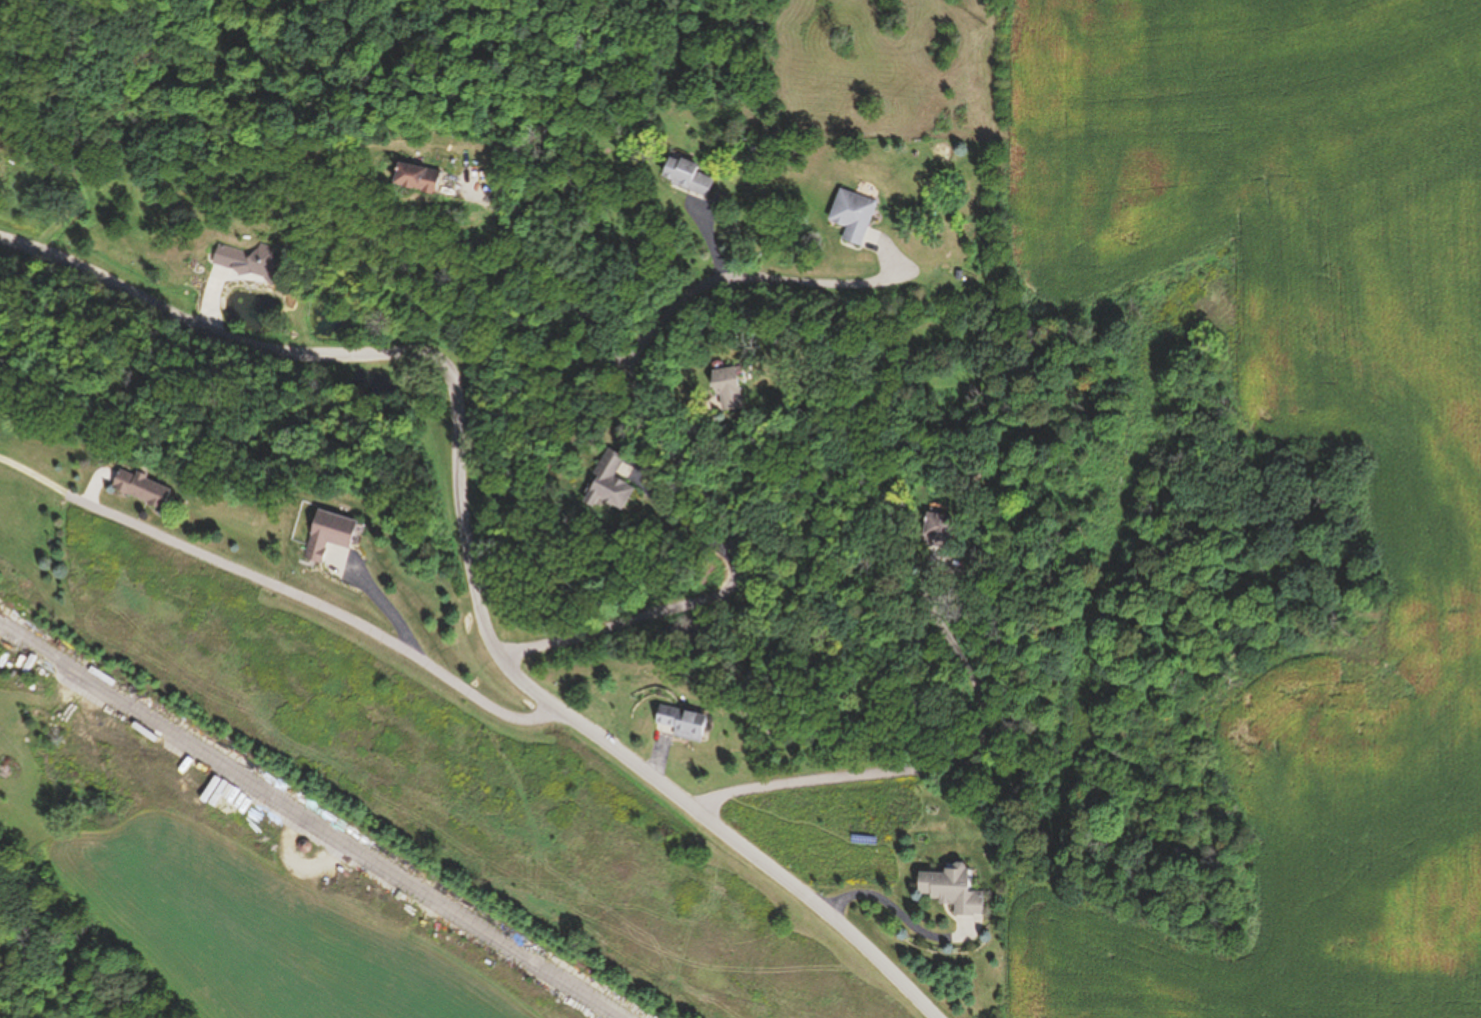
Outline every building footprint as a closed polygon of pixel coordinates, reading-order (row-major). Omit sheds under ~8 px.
[(676,152),(667,175),(682,181),(680,186),(713,198),(720,181),(704,176),(708,164),(676,152)] [(407,164),(404,183),(431,188),(430,193),(446,196),(450,171),(407,164)] [(846,190),(835,221),(852,227),(847,243),(867,250),(884,203),(846,190)] [(222,245),(217,266),(250,276),(256,273),(269,278),(276,287),(287,279),(280,271),(281,262),(275,260),(276,249),(264,246),(262,256),(222,245)] [(711,373),(716,397),(724,395),(728,414),(751,409),(745,383),(757,381),(753,364),(711,373)] [(611,450),(590,495),(595,497),(593,503),(606,509),(610,502),(630,512),(639,494),(629,490),(632,484),(619,478),(628,459),(611,450)] [(127,470),(118,490),(170,512),(177,494),(152,483),(154,477),(145,473),(143,477),(127,470)] [(307,561),(323,512),(365,526),(357,551),(331,542),(323,567),(307,561)] [(927,547),(932,515),(961,520),(957,545),(941,542),(940,549),(927,547)] [(665,707),(662,725),(682,729),(680,739),(706,744),(712,716),(665,707)] [(975,870),(952,870),(951,875),(920,874),(920,897),(937,897),(937,902),(950,902),(950,907),(960,907),(960,917),(990,917),(990,894),(975,894),(975,870)]
